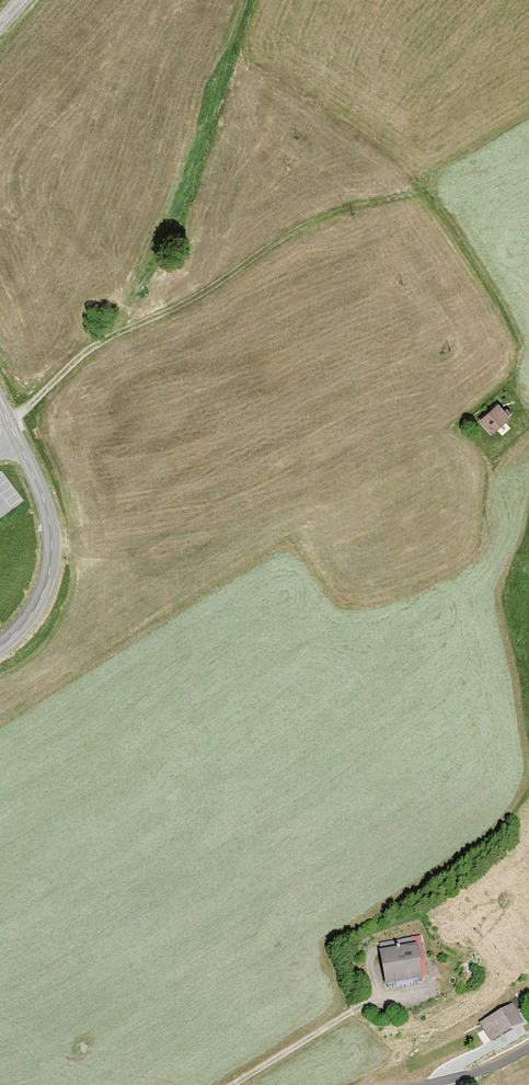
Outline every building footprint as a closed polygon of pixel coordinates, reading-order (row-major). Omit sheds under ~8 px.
[(491,435),(512,416),(498,401),(477,421),(491,435)] [(386,987),(426,980),(420,942),(379,949),(386,987)] [(479,1022),(490,1040),(523,1022),(512,1003),(479,1022)]
